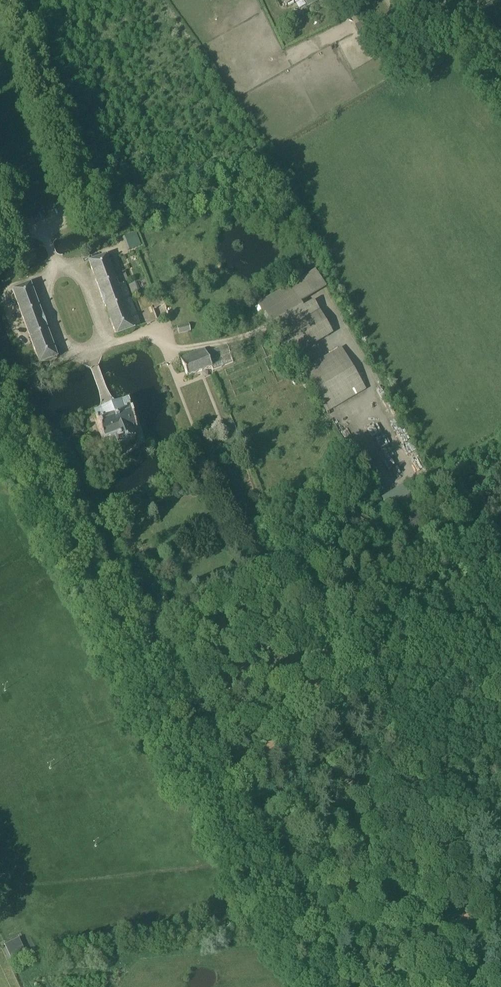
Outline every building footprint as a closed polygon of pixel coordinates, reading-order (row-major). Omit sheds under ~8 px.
[(118,287),(106,255),(88,262),(115,337),(134,330),(140,327),(125,284),(118,287)] [(57,358),(30,283),(11,291),(39,365),(57,358)] [(271,328),(275,326),(291,355),(330,332),(313,304),(303,310),(298,301),(290,286),(258,304),(271,328)] [(176,328),(177,335),(189,331),(187,325),(176,328)] [(225,346),(205,354),(204,349),(179,359),(187,378),(211,368),(209,363),(229,355),(225,346)] [(363,387),(354,371),(343,350),(303,372),(323,409),(363,387)] [(110,411),(92,417),(102,445),(113,441),(115,447),(134,440),(131,433),(136,431),(127,405),(110,411)] [(4,945),(11,959),(25,952),(18,938),(4,945)]
